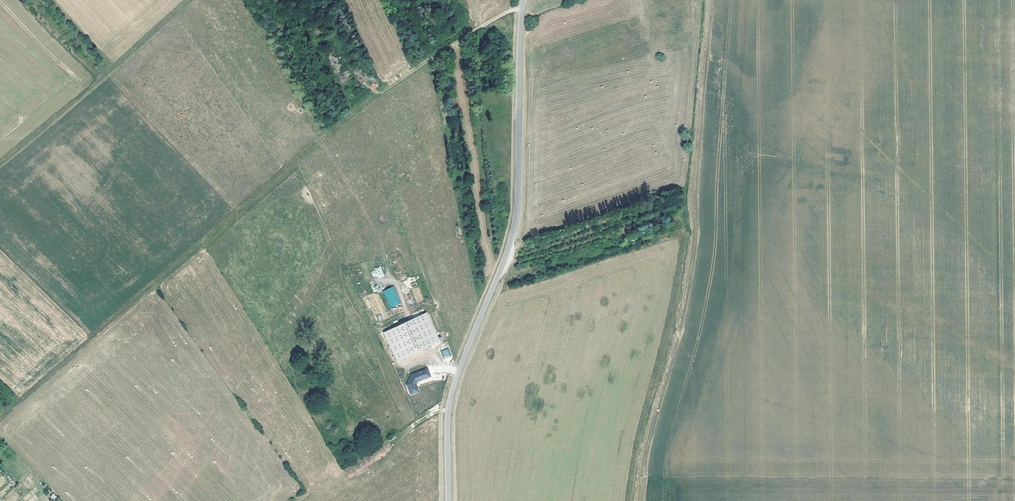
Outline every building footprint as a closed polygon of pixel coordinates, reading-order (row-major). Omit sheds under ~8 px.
[(393,286),(383,291),(391,308),(401,303),(393,286)] [(426,312),(383,332),(397,361),(440,341),(426,312)] [(443,358),(451,356),(448,347),(440,350),(443,358)] [(432,377),(428,368),(411,374),(407,385),(411,395),(419,392),(416,383),(432,377)]
